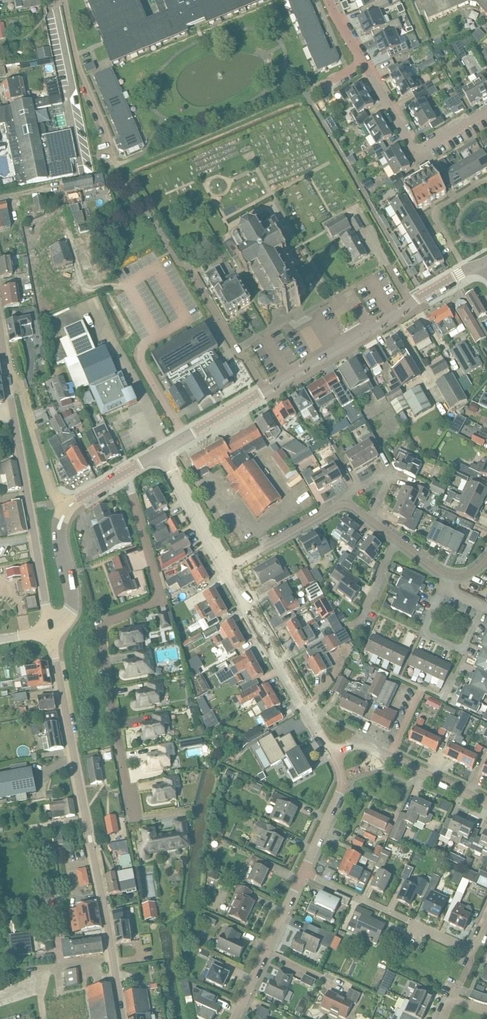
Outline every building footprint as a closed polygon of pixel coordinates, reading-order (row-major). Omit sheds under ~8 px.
[(15,10),(40,6),(39,2),(40,2),(40,0),(14,0),(15,10)] [(207,22),(208,24),(265,0),(155,0),(162,16),(146,22),(137,0),(88,0),(105,39),(102,40),(102,41),(103,41),(105,45),(104,46),(105,46),(112,64),(187,33),(184,26),(189,24),(190,22),(189,21),(198,17),(199,19),(201,20),(205,18),(207,22)] [(290,6),(292,9),(310,1),(310,0),(288,0),(290,6)] [(358,18),(361,27),(383,18),(380,10),(390,6),(388,0),(385,0),(372,5),(375,11),(363,16),(358,18)] [(360,10),(363,16),(375,11),(372,5),(385,0),(361,0),(364,8),(360,10)] [(420,17),(421,17),(421,16),(425,15),(428,23),(469,5),(477,6),(486,17),(486,0),(418,0),(420,4),(416,6),(415,6),(420,17)] [(315,14),(310,1),(292,9),(297,21),(315,14)] [(320,26),(315,14),(297,21),(302,34),(320,26)] [(383,18),(361,27),(365,35),(372,32),(375,38),(387,33),(384,27),(386,26),(386,25),(383,18)] [(375,38),(373,39),(377,47),(399,38),(396,30),(402,28),(399,20),(386,25),(386,26),(384,27),(387,33),(375,38)] [(326,39),(320,26),(302,34),(307,46),(326,39)] [(399,38),(377,47),(381,56),(388,52),(391,59),(409,51),(406,43),(402,45),(399,38)] [(466,38),(459,43),(462,49),(470,44),(466,38)] [(331,51),(326,39),(307,46),(312,59),(331,51)] [(449,44),(444,47),(448,53),(452,51),(449,44)] [(49,47),(36,50),(39,60),(51,58),(49,47)] [(336,49),(331,51),(312,59),(318,72),(337,64),(340,58),(336,49)] [(25,63),(26,68),(53,63),(52,58),(51,58),(39,60),(31,62),(25,63)] [(395,87),(396,87),(397,88),(412,79),(407,70),(412,67),(408,61),(406,62),(397,67),(400,73),(391,78),(394,83),(393,84),(395,87)] [(97,70),(94,63),(85,67),(87,74),(97,70)] [(117,81),(112,69),(94,77),(99,89),(117,81)] [(475,77),(474,75),(469,78),(473,85),(482,100),(483,99),(484,101),(486,99),(486,97),(486,86),(486,85),(486,73),(486,71),(475,77)] [(44,76),(48,99),(60,96),(58,82),(55,83),(56,81),(56,76),(55,74),(44,76)] [(397,88),(398,90),(397,91),(399,94),(400,94),(403,98),(412,93),(415,99),(426,92),(435,87),(432,81),(423,87),(420,82),(415,84),(412,79),(397,88)] [(21,80),(3,84),(7,103),(30,98),(29,93),(26,93),(25,88),(23,89),(21,80)] [(117,81),(99,89),(104,102),(123,94),(117,81)] [(350,99),(353,105),(368,96),(367,94),(368,93),(366,89),(365,90),(362,85),(353,91),(350,85),(339,92),(345,102),(350,99)] [(482,100),(473,85),(463,91),(460,86),(454,89),(461,100),(466,97),(471,106),(476,103),(477,105),(481,102),(480,101),(482,100)] [(409,109),(412,114),(411,115),(413,118),(414,118),(415,119),(430,110),(425,101),(430,98),(426,92),(415,99),(418,104),(409,109)] [(123,94),(104,102),(110,114),(128,106),(123,94)] [(60,96),(48,99),(0,108),(0,123),(0,125),(4,125),(17,187),(73,175),(70,161),(76,160),(70,131),(43,136),(41,126),(36,127),(32,110),(62,104),(60,96)] [(369,97),(368,96),(353,105),(355,109),(351,112),(357,123),(368,116),(365,111),(374,106),(371,101),(372,100),(370,97),(369,97)] [(128,106),(110,114),(115,126),(133,119),(128,106)] [(430,124),(433,130),(445,123),(441,117),(436,120),(430,110),(415,119),(416,121),(415,122),(417,125),(418,125),(421,130),(430,124)] [(371,122),(368,116),(357,123),(360,129),(365,126),(371,136),(386,127),(385,125),(386,124),(384,121),(383,121),(380,116),(371,122)] [(133,119),(115,126),(120,139),(138,131),(133,119)] [(331,128),(334,135),(339,132),(336,125),(331,128)] [(387,128),(386,127),(371,136),(376,145),(372,148),(372,149),(367,152),(370,156),(374,153),(375,154),(386,147),(383,142),(392,137),(389,132),(390,131),(388,128),(387,128)] [(138,131),(120,139),(115,141),(119,150),(124,152),(144,144),(138,131)] [(466,146),(468,150),(478,144),(475,141),(466,146)] [(466,146),(457,151),(459,155),(468,150),(466,146)] [(389,153),(386,147),(375,154),(378,160),(383,157),(389,167),(404,158),(403,156),(404,155),(402,152),(401,152),(398,147),(389,153)] [(482,173),(486,170),(486,160),(482,152),(473,158),(482,173)] [(393,185),(394,185),(400,181),(403,179),(404,179),(401,173),(410,168),(407,163),(408,162),(406,159),(405,159),(404,158),(389,167),(395,176),(390,179),(393,185)] [(447,158),(438,163),(441,168),(450,163),(447,158)] [(463,163),(472,178),(482,173),(473,158),(463,163)] [(454,169),(463,184),(472,178),(463,163),(454,169)] [(404,188),(405,189),(418,211),(447,194),(429,164),(420,169),(425,177),(409,187),(408,187),(403,179),(400,181),(404,188)] [(444,174),(453,190),(463,184),(454,169),(444,174)] [(102,174),(62,182),(61,182),(64,193),(83,189),(83,192),(105,188),(102,174)] [(369,178),(362,182),(367,189),(374,185),(369,178)] [(398,191),(404,188),(400,181),(394,185),(398,191)] [(67,196),(70,206),(82,204),(80,193),(67,196)] [(388,202),(396,216),(411,207),(403,193),(388,202)] [(33,199),(34,202),(36,213),(44,212),(41,197),(33,199)] [(10,228),(6,204),(0,205),(0,230),(10,228)] [(417,216),(411,207),(396,216),(401,225),(417,216)] [(268,212),(258,217),(262,225),(272,219),(268,212)] [(326,227),(328,230),(333,238),(338,235),(355,263),(367,256),(354,232),(353,233),(351,228),(344,216),(326,227)] [(422,225),(417,216),(401,225),(407,234),(422,225)] [(304,285),(299,276),(285,252),(288,251),(278,234),(283,231),(276,218),(266,224),(267,226),(261,230),(258,225),(251,223),(244,228),(242,234),(237,234),(235,237),(234,243),(225,247),(233,262),(234,261),(239,271),(237,272),(238,274),(237,275),(238,278),(251,271),(265,295),(261,298),(259,303),(262,308),(268,310),(272,307),(277,309),(285,305),(287,310),(287,312),(289,313),(289,310),(299,305),(301,306),(302,304),(299,303),(296,298),(297,296),(300,297),(304,294),(305,290),(303,285),(304,285)] [(358,233),(364,229),(357,218),(351,221),(358,233)] [(422,225),(407,234),(412,244),(428,235),(422,225)] [(433,244),(428,235),(412,244),(418,253),(433,244)] [(65,237),(43,247),(50,264),(65,258),(62,252),(70,249),(65,237)] [(433,244),(418,253),(424,263),(439,254),(433,244)] [(444,263),(439,254),(424,263),(429,272),(432,270),(442,265),(444,263)] [(10,259),(0,260),(0,275),(0,278),(12,276),(10,259)] [(66,261),(52,268),(60,286),(82,276),(76,263),(69,267),(66,261)] [(442,265),(432,270),(435,274),(444,269),(442,265)] [(209,275),(206,277),(217,297),(240,284),(237,279),(238,278),(237,275),(225,282),(223,278),(225,277),(220,267),(208,274),(209,275)] [(251,302),(240,284),(217,297),(228,317),(239,311),(238,310),(251,302)] [(0,289),(3,308),(20,306),(18,287),(0,289)] [(479,319),(481,323),(486,320),(486,311),(475,292),(466,297),(479,319)] [(476,344),(486,338),(468,307),(466,305),(464,308),(461,310),(458,310),(458,313),(476,344)] [(430,323),(435,332),(436,333),(439,331),(443,338),(457,330),(456,329),(462,325),(451,306),(446,309),(445,307),(429,316),(432,322),(430,323)] [(22,340),(22,339),(23,339),(25,336),(24,332),(32,331),(31,328),(31,326),(32,326),(30,317),(6,322),(10,342),(22,340)] [(89,386),(102,416),(127,405),(128,408),(138,404),(133,392),(130,393),(122,374),(118,376),(105,347),(96,351),(83,322),(65,330),(79,363),(67,368),(77,392),(89,386)] [(407,332),(412,340),(416,347),(430,339),(421,324),(407,332)] [(169,347),(152,357),(161,372),(162,373),(165,379),(166,379),(172,390),(169,392),(180,411),(196,401),(198,405),(199,404),(197,401),(209,394),(211,397),(212,397),(212,396),(220,391),(221,392),(222,391),(221,391),(233,384),(234,384),(235,384),(232,379),(234,378),(234,377),(233,378),(227,366),(227,365),(225,366),(222,362),(222,361),(220,362),(217,357),(214,351),(218,348),(205,326),(190,335),(187,330),(172,340),(174,344),(169,347)] [(394,358),(389,361),(387,362),(401,387),(421,376),(403,346),(398,337),(386,344),(394,358)] [(475,360),(465,343),(452,351),(466,376),(483,366),(478,358),(475,360)] [(387,362),(389,361),(380,346),(379,346),(378,347),(377,348),(375,348),(373,349),(373,351),(373,352),(363,357),(376,379),(382,375),(387,384),(386,385),(391,392),(386,395),(403,425),(409,422),(403,412),(410,409),(415,418),(432,408),(420,387),(404,396),(399,388),(401,387),(387,362)] [(444,360),(430,369),(435,376),(449,368),(444,360)] [(374,389),(366,377),(367,376),(366,375),(366,376),(357,361),(351,365),(349,362),(348,362),(347,364),(347,365),(348,366),(339,371),(342,376),(340,377),(354,401),(371,391),(378,402),(385,398),(379,387),(374,389)] [(334,374),(324,380),(332,394),(333,393),(352,426),(364,419),(354,401),(340,377),(337,379),(334,374)] [(467,401),(452,375),(436,384),(451,410),(467,401)] [(63,377),(53,380),(61,402),(70,399),(72,398),(76,397),(73,389),(75,388),(73,383),(67,385),(64,377),(63,377)] [(332,394),(324,380),(308,389),(316,403),(332,394)] [(308,410),(311,416),(313,420),(319,417),(304,392),(305,394),(301,396),(299,395),(293,399),(302,414),(308,410)] [(479,406),(486,409),(486,395),(484,393),(479,406)] [(273,412),(278,420),(282,427),(287,424),(286,423),(297,417),(289,403),(273,412)] [(469,411),(476,414),(479,407),(472,403),(469,411)] [(70,410),(60,415),(62,421),(73,416),(70,410)] [(51,422),(58,435),(48,441),(70,481),(91,469),(69,430),(82,424),(77,414),(62,421),(60,417),(51,422)] [(269,415),(256,423),(261,431),(264,436),(265,435),(268,440),(272,438),(275,439),(276,440),(276,439),(281,434),(281,433),(281,432),(278,428),(277,428),(276,428),(274,424),(269,415)] [(333,437),(351,427),(346,419),(328,430),(333,437)] [(364,419),(348,429),(351,434),(367,424),(364,419)] [(453,424),(449,431),(458,435),(462,429),(453,424)] [(483,427),(479,435),(475,434),(471,442),(483,447),(486,441),(486,429),(483,427)] [(106,428),(95,433),(107,461),(119,455),(110,435),(109,435),(106,428)] [(236,430),(188,458),(202,483),(205,482),(209,490),(207,492),(236,543),(260,529),(258,526),(261,524),(263,528),(292,511),(280,490),(251,506),(256,515),(252,516),(226,470),(251,456),(236,430)] [(89,451),(93,459),(97,468),(107,463),(92,431),(85,434),(93,449),(89,451)] [(358,449),(367,465),(378,458),(373,449),(379,445),(372,434),(361,440),(364,446),(358,449)] [(309,449),(312,454),(330,443),(327,438),(318,443),(309,449)] [(306,450),(308,450),(295,440),(281,448),(282,449),(297,456),(306,450)] [(309,449),(318,443),(316,440),(304,446),(309,449)] [(355,471),(367,465),(358,449),(346,456),(342,448),(338,450),(335,445),(332,447),(335,451),(336,452),(344,466),(350,462),(355,471)] [(385,450),(388,455),(393,451),(390,446),(385,450)] [(282,450),(271,457),(286,477),(286,476),(289,480),(286,482),(291,489),(302,481),(297,474),(298,474),(295,470),(296,469),(282,450)] [(395,469),(398,470),(400,471),(403,470),(405,471),(404,473),(416,478),(422,465),(416,462),(417,458),(399,450),(393,464),(395,469)] [(323,472),(331,485),(342,479),(337,470),(342,467),(335,455),(326,460),(331,468),(323,472)] [(477,466),(477,467),(472,464),(470,468),(459,463),(456,470),(480,481),(483,476),(486,478),(486,460),(485,465),(479,463),(477,466)] [(7,475),(10,491),(21,488),(16,463),(0,466),(0,477),(7,475)] [(302,474),(304,478),(309,486),(314,483),(319,492),(331,485),(323,472),(315,477),(310,469),(302,474)] [(480,481),(456,470),(453,475),(468,482),(463,492),(486,503),(486,500),(485,499),(486,495),(486,491),(477,487),(480,481)] [(435,493),(442,497),(443,497),(447,488),(434,481),(430,491),(435,493)] [(430,493),(425,491),(416,487),(413,493),(403,488),(397,501),(399,502),(413,508),(417,499),(425,503),(430,493)] [(147,518),(150,530),(168,520),(162,510),(168,507),(158,490),(146,496),(156,513),(147,518)] [(485,504),(486,503),(463,492),(462,493),(463,493),(461,498),(464,499),(461,504),(481,513),(483,510),(481,509),(483,503),(485,504)] [(453,499),(447,497),(446,496),(443,502),(450,505),(453,499)] [(11,504),(0,506),(0,532),(1,538),(27,533),(21,502),(11,504)] [(413,508),(399,502),(394,515),(401,518),(398,524),(412,531),(416,522),(411,520),(416,509),(413,508)] [(481,513),(461,504),(457,513),(467,519),(476,523),(478,519),(476,518),(479,512),(481,513)] [(132,545),(122,517),(113,521),(107,506),(94,510),(97,520),(95,521),(93,525),(94,528),(91,528),(101,556),(132,545)] [(443,517),(449,520),(452,514),(446,512),(443,517)] [(174,534),(181,531),(174,519),(168,523),(174,534)] [(339,540),(341,540),(352,549),(361,538),(356,534),(359,529),(346,519),(337,531),(334,531),(333,533),(333,536),(339,540)] [(458,525),(462,526),(471,531),(474,525),(461,519),(458,525)] [(171,536),(164,524),(151,531),(158,544),(171,536)] [(436,548),(445,528),(435,524),(426,543),(430,545),(431,543),(437,546),(436,548)] [(440,548),(446,550),(447,551),(455,533),(457,529),(452,527),(450,531),(445,528),(436,548),(439,550),(440,548)] [(447,551),(446,550),(445,553),(449,554),(450,552),(457,555),(458,552),(462,554),(465,547),(462,545),(465,538),(455,533),(447,551)] [(300,542),(305,550),(308,555),(317,550),(322,557),(331,551),(329,547),(324,538),(319,541),(315,534),(300,542)] [(168,554),(159,559),(162,571),(168,568),(169,567),(188,557),(184,551),(191,547),(184,536),(176,541),(173,542),(177,549),(168,554)] [(358,558),(362,553),(373,561),(377,556),(375,554),(381,546),(370,538),(365,544),(361,541),(352,553),(358,558)] [(118,574),(109,577),(112,586),(114,585),(118,596),(116,597),(116,598),(126,594),(135,591),(132,582),(129,574),(131,573),(125,556),(113,561),(115,568),(118,574)] [(189,570),(182,574),(177,576),(180,582),(203,569),(197,558),(185,564),(189,570)] [(342,566),(346,560),(344,558),(341,558),(338,560),(342,566)] [(278,584),(286,579),(291,577),(286,568),(282,570),(275,559),(254,571),(263,585),(274,579),(278,584)] [(353,566),(346,561),(342,566),(349,571),(353,566)] [(32,566),(14,569),(16,578),(22,577),(22,582),(24,592),(36,590),(32,566)] [(340,567),(332,577),(342,585),(337,591),(344,596),(352,602),(360,590),(356,587),(347,580),(350,575),(342,569),(340,567)] [(203,569),(180,582),(184,589),(189,586),(195,582),(198,587),(210,581),(203,569)] [(297,575),(304,589),(315,582),(308,569),(297,575)] [(324,581),(317,569),(311,572),(319,586),(324,581)] [(401,579),(425,590),(426,587),(422,585),(425,579),(405,569),(401,579)] [(396,588),(420,599),(417,597),(420,591),(423,593),(425,590),(401,579),(396,588)] [(305,589),(310,598),(308,599),(311,606),(324,598),(316,583),(305,589)] [(277,590),(268,595),(275,607),(286,600),(293,596),(290,590),(287,585),(280,589),(277,590)] [(396,599),(420,610),(421,607),(417,605),(420,599),(396,588),(400,590),(396,599)] [(194,608),(193,608),(197,614),(198,614),(203,611),(204,611),(210,608),(210,607),(221,601),(215,589),(206,594),(203,596),(206,601),(197,606),(194,608)] [(286,600),(275,607),(282,618),(293,612),(300,608),(293,596),(287,600),(286,600)] [(327,598),(314,605),(318,611),(317,612),(319,616),(320,615),(320,616),(323,620),(335,613),(327,598)] [(420,610),(396,599),(391,608),(412,617),(415,611),(418,613),(418,612),(420,610)] [(203,611),(198,614),(201,621),(205,619),(207,618),(206,616),(213,612),(217,619),(219,617),(228,612),(221,601),(210,607),(210,608),(204,611),(203,611)] [(167,612),(158,615),(162,630),(171,628),(171,626),(175,625),(171,612),(168,613),(167,612)] [(345,613),(339,616),(342,621),(348,618),(345,613)] [(216,619),(207,624),(210,629),(214,626),(219,624),(216,619)] [(315,620),(307,624),(309,628),(317,624),(316,623),(315,620)] [(233,621),(224,626),(222,628),(228,639),(239,633),(233,621)] [(296,621),(295,622),(286,627),(293,638),(303,632),(296,621)] [(303,632),(293,638),(299,649),(308,644),(309,643),(316,640),(312,632),(319,628),(317,624),(309,628),(303,632)] [(144,643),(143,637),(142,634),(148,633),(147,625),(130,627),(131,630),(121,632),(122,639),(120,639),(117,640),(116,642),(116,644),(117,646),(119,648),(121,648),(136,646),(136,644),(144,643)] [(214,626),(210,629),(203,633),(206,639),(218,632),(214,626)] [(351,640),(344,629),(322,642),(329,653),(341,647),(351,640)] [(228,639),(221,643),(216,646),(217,647),(212,650),(216,657),(221,654),(220,652),(225,649),(225,648),(231,644),(235,650),(246,644),(239,633),(228,639)] [(204,638),(201,634),(183,644),(185,648),(204,638)] [(212,639),(216,645),(216,646),(221,643),(218,636),(212,639)] [(374,636),(369,645),(366,651),(374,655),(371,662),(375,664),(385,641),(374,636)] [(479,636),(478,639),(482,641),(479,647),(482,649),(486,651),(486,639),(479,636)] [(385,641),(375,664),(379,657),(385,660),(382,667),(386,669),(397,647),(385,641)] [(320,659),(329,653),(322,642),(317,645),(306,650),(313,661),(308,664),(316,677),(327,671),(320,659)] [(397,647),(386,669),(387,669),(389,665),(390,662),(397,666),(394,672),(398,675),(409,652),(397,647)] [(475,656),(486,662),(486,651),(482,649),(480,654),(476,653),(475,656)] [(411,681),(415,683),(428,655),(416,650),(409,666),(416,669),(411,681)] [(147,663),(153,662),(151,651),(137,654),(138,660),(126,662),(127,669),(125,670),(123,671),(121,673),(121,675),(122,677),(124,678),(126,679),(141,676),(141,674),(149,673),(147,663)] [(226,674),(224,675),(228,681),(240,675),(246,671),(257,664),(251,653),(242,658),(240,659),(233,663),(235,668),(226,674)] [(440,661),(428,655),(415,683),(416,683),(421,672),(428,675),(425,682),(429,684),(440,661)] [(475,656),(473,659),(477,661),(474,667),(477,669),(486,673),(486,662),(475,656)] [(451,666),(440,661),(429,684),(432,677),(439,680),(436,687),(441,689),(451,666)] [(27,678),(50,674),(48,663),(34,666),(25,668),(27,678)] [(253,682),(264,676),(257,664),(246,671),(253,682)] [(470,676),(486,684),(486,673),(477,669),(475,674),(471,673),(470,676)] [(52,685),(50,674),(27,678),(27,679),(29,689),(38,688),(52,685)] [(202,675),(192,681),(197,699),(211,691),(202,675)] [(243,681),(240,675),(228,681),(229,682),(235,678),(238,684),(243,681)] [(387,679),(377,675),(369,694),(378,698),(386,681),(387,679)] [(469,686),(486,695),(486,684),(470,676),(468,679),(472,681),(469,686)] [(340,708),(351,713),(361,693),(351,688),(353,684),(340,678),(338,682),(333,691),(345,697),(340,708)] [(386,681),(378,698),(375,704),(380,706),(377,712),(377,711),(372,723),(389,731),(397,714),(388,709),(398,687),(386,681)] [(159,694),(164,693),(162,682),(148,684),(149,691),(137,693),(138,700),(136,700),(134,701),(132,703),(132,705),(133,707),(135,709),(137,709),(153,706),(152,705),(160,704),(159,694)] [(245,693),(239,696),(237,698),(242,706),(254,700),(257,705),(275,695),(269,685),(262,689),(259,684),(245,693)] [(481,704),(486,695),(469,686),(466,685),(463,691),(459,689),(458,693),(481,704)] [(361,693),(351,713),(363,718),(367,709),(369,706),(367,705),(371,697),(361,693)] [(457,704),(466,708),(477,713),(481,704),(458,693),(456,696),(460,697),(457,704)] [(13,696),(14,704),(28,701),(27,694),(13,696)] [(208,694),(202,697),(205,703),(211,700),(208,694)] [(275,695),(257,705),(258,707),(261,712),(262,713),(263,715),(261,716),(268,728),(270,727),(284,719),(283,718),(280,713),(278,714),(275,709),(279,707),(281,706),(275,695)] [(45,712),(56,710),(54,696),(38,699),(40,707),(35,707),(36,714),(41,713),(41,716),(43,715),(46,715),(45,712)] [(430,698),(426,705),(438,711),(441,704),(430,698)] [(204,702),(198,705),(202,712),(208,709),(204,702)] [(456,711),(446,706),(443,711),(454,716),(456,711)] [(220,725),(216,716),(213,711),(201,717),(206,732),(220,725)] [(51,751),(54,751),(64,749),(57,713),(46,715),(43,715),(45,726),(38,727),(39,734),(47,732),(48,738),(43,739),(44,746),(50,745),(51,751)] [(164,725),(169,724),(167,713),(154,716),(155,722),(142,724),(144,731),(141,732),(139,733),(138,735),(138,737),(139,739),(140,741),(143,741),(158,738),(158,737),(166,735),(164,725)] [(419,719),(414,729),(409,740),(423,747),(428,734),(420,731),(425,721),(419,719)] [(428,734),(423,747),(436,753),(442,742),(442,741),(447,731),(441,728),(436,738),(428,734)] [(283,729),(256,745),(265,762),(278,755),(294,783),(303,778),(312,773),(299,751),(298,748),(295,750),(283,729)] [(451,746),(450,748),(445,757),(459,764),(465,751),(457,748),(462,738),(456,735),(451,746)] [(194,742),(184,743),(185,750),(195,749),(194,742)] [(163,768),(171,767),(169,757),(175,756),(173,745),(159,747),(160,753),(148,756),(149,763),(147,763),(145,764),(143,766),(143,768),(144,771),(146,772),(148,772),(164,769),(163,768)] [(465,751),(459,764),(473,770),(478,758),(483,748),(478,745),(473,755),(465,751)] [(99,753),(97,753),(87,755),(91,784),(103,782),(99,753)] [(22,772),(0,776),(0,801),(37,794),(32,770),(22,772)] [(235,774),(227,770),(225,776),(232,779),(235,774)] [(263,773),(258,775),(261,782),(267,779),(263,773)] [(180,788),(178,777),(165,779),(166,786),(153,788),(154,795),(152,795),(150,796),(149,798),(148,801),(149,803),(151,804),(154,804),(169,802),(169,800),(177,799),(175,789),(180,788)] [(273,820),(280,823),(289,827),(297,810),(288,806),(291,801),(282,796),(274,793),(270,803),(279,807),(273,820)] [(397,823),(393,832),(390,838),(399,842),(406,827),(412,830),(416,821),(425,826),(429,824),(432,817),(435,818),(435,817),(429,814),(430,812),(429,812),(431,807),(416,800),(404,826),(397,823)] [(52,818),(62,816),(66,815),(67,818),(76,816),(73,801),(64,802),(64,803),(50,805),(52,818)] [(360,828),(367,831),(364,837),(368,839),(379,816),(368,811),(363,822),(360,828)] [(105,818),(107,831),(108,835),(119,833),(116,816),(105,818)] [(368,839),(373,841),(375,842),(378,836),(377,835),(379,829),(385,832),(390,822),(379,816),(368,839)] [(440,835),(455,842),(465,822),(461,820),(462,818),(457,816),(456,818),(455,817),(448,831),(443,828),(440,835)] [(145,844),(139,845),(141,858),(142,860),(144,861),(147,862),(150,860),(151,858),(151,856),(150,849),(156,848),(157,853),(177,849),(176,842),(187,840),(186,832),(188,832),(186,820),(176,822),(178,833),(161,836),(156,837),(155,830),(143,832),(145,844)] [(253,834),(258,836),(262,838),(257,849),(275,857),(283,841),(272,836),(275,830),(258,822),(253,834)] [(460,844),(471,850),(477,837),(479,832),(474,829),(475,827),(465,822),(455,842),(460,844)] [(52,829),(55,845),(62,844),(59,827),(52,829)] [(225,833),(216,829),(213,834),(222,838),(225,833)] [(477,837),(471,850),(486,857),(486,855),(486,832),(482,839),(477,837)] [(362,849),(365,842),(356,838),(353,844),(362,849)] [(435,845),(429,842),(426,848),(433,851),(435,845)] [(373,855),(379,858),(383,849),(377,846),(373,855)] [(378,858),(379,859),(375,867),(383,871),(390,853),(383,850),(383,849),(379,858),(378,858)] [(349,851),(344,862),(363,871),(365,866),(368,860),(364,858),(361,857),(349,851)] [(366,852),(364,858),(368,860),(376,864),(378,858),(379,858),(373,855),(366,852)] [(486,869),(486,868),(486,855),(486,857),(482,867),(478,875),(481,876),(486,880),(486,870),(486,869)] [(106,877),(108,886),(135,881),(130,856),(121,857),(122,859),(121,860),(120,861),(121,866),(122,866),(123,866),(124,873),(106,877)] [(249,882),(253,884),(262,888),(269,871),(263,868),(266,862),(254,856),(249,867),(254,869),(249,882)] [(468,858),(463,867),(469,869),(473,860),(468,858)] [(455,863),(463,867),(465,862),(457,859),(455,863)] [(182,861),(175,862),(177,871),(184,870),(182,861)] [(363,871),(344,862),(339,873),(351,879),(358,881),(366,885),(371,875),(363,871)] [(406,865),(400,879),(408,882),(414,869),(406,865)] [(477,885),(481,876),(478,875),(468,870),(464,879),(477,885)] [(380,871),(376,879),(372,888),(384,894),(391,877),(380,871)] [(441,877),(434,874),(432,879),(439,883),(441,877)] [(419,879),(415,888),(406,883),(402,891),(398,900),(410,906),(415,894),(424,898),(426,893),(430,884),(419,879)] [(432,880),(430,884),(426,893),(432,895),(431,898),(430,897),(423,912),(438,919),(448,898),(440,895),(440,894),(434,892),(438,883),(432,880)] [(108,886),(110,896),(137,890),(135,881),(108,886)] [(249,900),(252,892),(239,886),(235,894),(239,896),(230,916),(245,923),(255,902),(249,900)] [(446,916),(452,918),(449,924),(464,931),(471,916),(470,916),(472,911),(471,910),(471,909),(471,908),(470,907),(469,907),(468,907),(467,907),(466,908),(459,905),(464,895),(462,894),(463,890),(459,888),(446,916)] [(316,917),(316,916),(319,918),(319,917),(326,920),(330,911),(334,913),(336,909),(337,909),(340,903),(348,906),(351,899),(335,892),(333,898),(321,892),(315,904),(313,903),(314,899),(308,912),(315,916),(314,917),(316,917)] [(78,909),(69,911),(73,933),(102,927),(98,903),(77,907),(78,909)] [(155,903),(142,905),(145,921),(158,919),(155,903)] [(358,907),(354,915),(347,931),(377,944),(385,926),(370,919),(372,914),(358,907)] [(113,912),(114,921),(124,920),(123,911),(113,912)] [(218,920),(206,914),(203,921),(215,927),(218,920)] [(125,923),(116,924),(115,924),(117,944),(131,942),(129,922),(125,923)] [(238,934),(229,930),(227,929),(225,935),(224,934),(217,948),(239,958),(246,945),(235,940),(238,934)] [(302,954),(304,950),(311,952),(314,946),(318,948),(320,944),(330,948),(336,937),(320,930),(317,937),(307,932),(305,936),(298,933),(291,949),(302,954)] [(192,933),(189,940),(196,943),(199,936),(192,933)] [(12,956),(27,954),(24,934),(10,935),(12,956)] [(101,938),(91,939),(70,943),(69,939),(61,940),(64,959),(93,955),(103,953),(101,938)] [(202,950),(200,955),(207,958),(209,953),(202,950)] [(390,957),(383,954),(380,961),(387,964),(390,957)] [(207,980),(214,984),(223,988),(230,974),(220,970),(223,964),(214,960),(211,958),(206,969),(211,971),(207,980)] [(80,986),(77,970),(64,972),(66,988),(80,986)] [(283,1002),(289,989),(287,988),(293,976),(280,970),(275,983),(272,981),(265,994),(283,1002)] [(387,971),(385,977),(390,980),(393,974),(387,971)] [(301,982),(313,988),(317,980),(305,974),(301,982)] [(412,982),(409,988),(414,990),(416,991),(411,1002),(427,1010),(433,998),(427,996),(430,990),(417,984),(412,982)] [(110,984),(86,988),(91,1018),(117,1018),(111,984),(110,984)] [(209,995),(195,988),(193,992),(198,1018),(200,1018),(213,1018),(216,1014),(218,1015),(221,1008),(215,1005),(218,999),(209,995)] [(337,1018),(338,1015),(346,1018),(353,1003),(356,1005),(361,995),(350,989),(345,999),(329,992),(322,1008),(330,1012),(329,1014),(337,1018)] [(147,990),(135,991),(125,993),(129,1017),(129,1015),(134,1013),(134,1017),(150,1013),(147,990)] [(481,994),(473,991),(469,999),(470,999),(474,1001),(483,1004),(486,1005),(486,995),(481,994)] [(394,1015),(402,1018),(416,1018),(417,1018),(423,1018),(427,1010),(411,1002),(405,999),(400,1010),(397,1009),(394,1015)] [(294,1004),(291,1010),(298,1014),(301,1009),(294,1004)] [(269,1011),(260,1007),(256,1014),(258,1018),(266,1018),(270,1012),(269,1011)]
